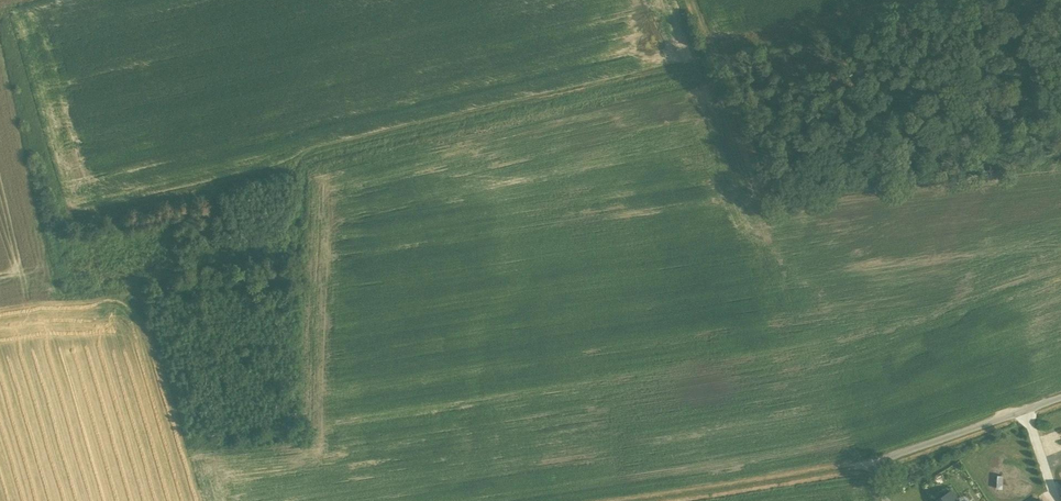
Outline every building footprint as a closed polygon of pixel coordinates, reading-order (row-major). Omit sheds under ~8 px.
[(952,488),(933,500),(961,500),(952,488)]
